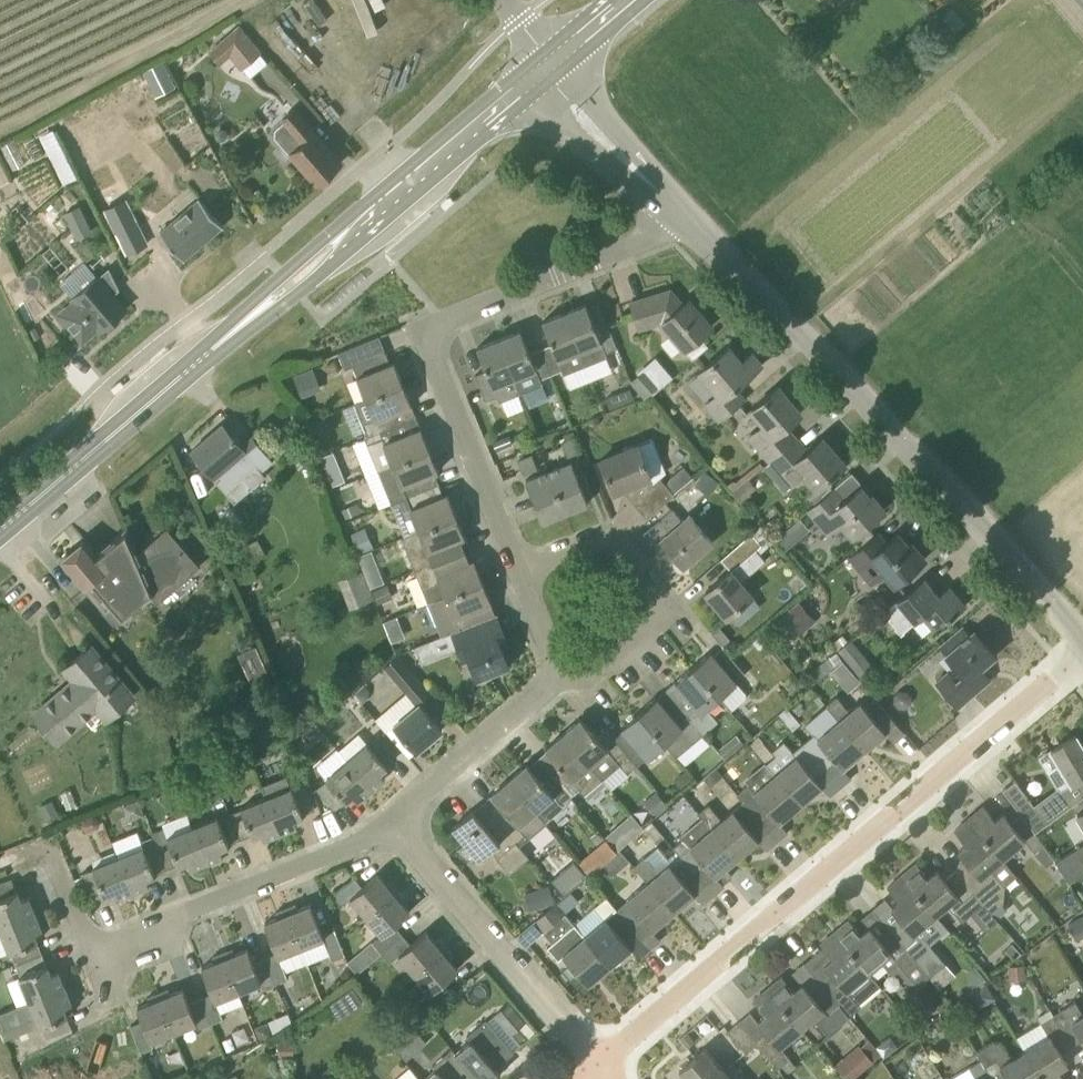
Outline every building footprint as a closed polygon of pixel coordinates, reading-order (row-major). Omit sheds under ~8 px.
[(230,55),(242,69),(263,51),(240,24),(209,51),(221,63),(230,55)] [(163,60),(148,68),(157,85),(172,77),(163,60)] [(284,117),(287,120),(275,128),(275,137),(291,153),(317,183),(342,162),(295,107),(284,117)] [(59,139),(46,145),(64,181),(77,174),(59,139)] [(162,231),(185,258),(224,224),(201,197),(162,231)] [(62,209),(76,238),(92,230),(78,201),(62,209)] [(78,299),(63,312),(85,338),(100,325),(102,328),(128,307),(115,292),(122,287),(111,264),(109,266),(98,276),(75,296),(78,299)] [(678,308),(663,291),(631,301),(640,329),(662,322),(685,349),(713,325),(690,298),(678,308)] [(595,325),(586,303),(565,312),(587,365),(607,356),(606,352),(618,347),(607,320),(595,325)] [(552,343),(542,347),(553,374),(562,370),(570,388),(592,379),(586,365),(587,365),(565,312),(543,321),(552,343)] [(530,352),(521,330),(500,338),(515,377),(537,368),(541,378),(553,374),(542,347),(530,352)] [(357,376),(366,399),(404,383),(395,361),(391,363),(379,335),(338,352),(345,368),(354,365),(358,376),(357,376)] [(500,401),(521,392),(515,377),(500,338),(478,347),(487,370),(475,374),(486,400),(498,396),(500,401)] [(742,362),(729,346),(700,371),(718,392),(706,402),(721,419),(745,399),(735,387),(762,365),(752,353),(742,362)] [(638,374),(630,381),(645,398),(651,392),(661,384),(646,367),(638,374)] [(301,392),(319,389),(316,369),(297,372),(301,392)] [(365,437),(413,419),(408,407),(412,405),(404,383),(366,399),(355,403),(364,423),(369,435),(365,436),(365,437)] [(770,459),(796,438),(785,425),(802,412),(779,385),(752,408),(765,424),(751,436),(770,459)] [(417,429),(413,419),(365,437),(379,470),(430,449),(421,427),(417,429)] [(242,446),(223,424),(193,449),(228,491),(258,465),(263,471),(273,462),(252,437),(242,446)] [(509,432),(491,439),(497,454),(515,447),(509,432)] [(569,455),(583,449),(578,437),(564,443),(569,455)] [(805,473),(816,487),(826,479),(845,463),(824,438),(807,451),(796,438),(770,459),(771,460),(764,466),(786,491),(793,485),(792,484),(805,473)] [(674,495),(673,493),(666,485),(660,478),(654,483),(638,443),(601,459),(614,492),(626,487),(636,499),(639,497),(653,513),(674,495)] [(408,497),(439,484),(434,473),(439,471),(430,449),(379,470),(392,503),(408,497)] [(337,450),(321,457),(326,470),(343,463),(337,450)] [(524,474),(538,468),(533,455),(518,460),(524,474)] [(543,521),(589,502),(572,461),(526,480),(543,521)] [(671,476),(666,485),(673,493),(694,477),(684,466),(671,476)] [(705,471),(695,484),(710,495),(720,482),(705,471)] [(743,482),(733,490),(744,503),(754,494),(751,492),(743,482)] [(439,484),(408,497),(421,530),(457,515),(448,493),(443,495),(439,484)] [(863,484),(846,499),(835,486),(809,508),(829,532),(842,521),(854,536),(854,535),(862,544),(875,534),(866,525),(884,509),(863,484)] [(683,521),(673,509),(644,534),(654,546),(662,539),(684,566),(714,542),(690,514),(683,521)] [(416,570),(466,550),(461,538),(466,536),(457,515),(421,530),(402,538),(416,570)] [(365,527),(350,534),(359,554),(374,547),(365,527)] [(200,566),(167,528),(137,553),(127,528),(96,554),(85,540),(70,553),(69,552),(61,559),(65,563),(66,563),(88,587),(92,583),(124,619),(152,595),(159,602),(200,566)] [(798,541),(788,529),(776,539),(786,551),(798,541)] [(887,542),(878,531),(875,534),(862,544),(849,556),(872,582),(884,571),(895,584),(926,558),(912,542),(909,545),(899,533),(887,542)] [(727,617),(753,595),(742,581),(766,560),(756,549),(762,544),(752,533),(722,558),(732,569),(706,591),(727,617)] [(470,561),(466,550),(416,570),(429,603),(484,581),(475,559),(470,561)] [(350,608),(375,599),(363,570),(339,580),(350,608)] [(941,598),(923,577),(886,610),(891,616),(889,618),(896,626),(896,627),(902,634),(905,631),(904,630),(915,621),(922,616),(935,630),(947,619),(948,620),(966,605),(949,586),(941,592),(944,595),(941,598)] [(452,632),(461,628),(492,615),(488,604),(492,602),(484,581),(429,603),(442,636),(452,632)] [(387,584),(373,590),(379,603),(393,597),(387,584)] [(791,635),(812,618),(802,605),(781,622),(791,635)] [(497,613),(492,615),(461,628),(452,632),(465,662),(471,660),(479,679),(510,666),(502,647),(509,644),(503,629),(496,632),(490,617),(496,615),(497,616),(498,616),(497,613)] [(970,633),(963,625),(939,646),(947,653),(946,654),(964,675),(957,681),(949,671),(938,682),(958,706),(991,679),(981,668),(996,655),(975,629),(970,633)] [(422,662),(437,657),(430,640),(416,646),(422,662)] [(863,678),(875,668),(852,640),(840,650),(863,678)] [(107,717),(135,694),(92,643),(65,666),(75,678),(34,713),(57,739),(97,705),(107,717)] [(256,646),(236,655),(255,695),(275,685),(256,646)] [(747,673),(723,646),(714,654),(711,651),(694,666),(732,710),(746,698),(746,693),(738,683),(738,682),(738,681),(747,673)] [(398,654),(385,666),(413,699),(427,688),(398,654)] [(732,710),(694,666),(667,689),(704,733),(718,721),(708,708),(720,698),(731,711),(732,710)] [(677,755),(704,733),(667,689),(640,712),(677,755)] [(900,690),(894,694),(894,702),(898,708),(906,708),(911,704),(912,696),(907,690),(900,690)] [(850,711),(837,695),(826,705),(839,720),(865,749),(886,731),(895,741),(905,732),(888,712),(877,720),(861,701),(850,711)] [(443,729),(420,702),(395,723),(418,750),(443,729)] [(677,755),(640,712),(622,727),(625,731),(615,739),(625,750),(638,764),(638,765),(647,757),(648,759),(666,744),(676,756),(677,755)] [(598,737),(581,718),(564,732),(603,778),(620,764),(625,770),(632,770),(638,764),(625,750),(615,739),(607,729),(598,737)] [(843,767),(865,749),(839,720),(818,737),(834,756),(824,765),(841,786),(852,777),(843,767)] [(585,794),(603,778),(564,732),(546,748),(562,767),(553,774),(571,795),(580,788),(585,794)] [(1071,784),(1082,776),(1082,745),(1076,734),(1051,750),(1062,769),(1051,775),(1060,790),(1071,784)] [(397,756),(379,736),(349,762),(372,789),(386,777),(380,771),(388,765),(387,765),(397,756)] [(728,741),(720,748),(727,757),(735,750),(728,741)] [(824,765),(813,774),(798,755),(776,774),(801,803),(822,785),(831,795),(841,786),(824,765)] [(358,801),(372,789),(349,762),(318,788),(336,809),(346,800),(346,801),(353,795),(358,801)] [(553,774),(544,782),(528,763),(510,778),(547,821),(565,806),(562,803),(571,795),(553,774)] [(716,768),(704,778),(711,786),(723,776),(716,768)] [(801,803),(776,774),(755,791),(749,784),(737,794),(744,801),(778,840),(788,831),(780,821),(801,803)] [(290,786),(286,775),(263,784),(267,795),(266,795),(281,832),(298,825),(295,818),(315,809),(305,783),(292,788),(291,785),(290,786)] [(528,837),(547,821),(510,778),(492,793),(508,813),(500,820),(518,841),(525,835),(528,837)] [(1022,814),(1034,804),(1016,779),(1003,789),(1022,814)] [(659,789),(645,800),(657,814),(670,802),(659,789)] [(281,832),(266,795),(241,806),(242,808),(230,813),(241,839),(262,831),(265,839),(281,832)] [(778,840),(744,801),(722,819),(709,804),(699,813),(703,818),(737,857),(759,839),(767,849),(778,840)] [(40,808),(45,822),(59,816),(53,803),(40,808)] [(984,805),(970,817),(1004,858),(1025,839),(1036,851),(1044,844),(1022,814),(1013,821),(1004,813),(996,820),(984,805)] [(500,820),(490,828),(474,809),(453,827),(480,858),(492,849),(511,872),(530,856),(516,842),(518,841),(500,820)] [(207,862),(193,826),(188,813),(162,823),(164,827),(152,832),(157,843),(167,868),(188,861),(190,868),(207,862)] [(241,839),(230,813),(219,817),(218,816),(193,826),(207,862),(224,855),(221,847),(241,839)] [(984,902),(992,912),(1002,903),(1003,902),(1005,885),(991,869),(1003,858),(1004,858),(970,817),(955,830),(967,844),(959,851),(967,861),(956,870),(984,902)] [(671,844),(680,854),(714,894),(725,885),(716,875),(737,857),(703,818),(680,837),(671,844)] [(618,824),(604,836),(606,838),(617,852),(620,849),(631,840),(618,824)] [(590,873),(617,852),(606,838),(579,861),(590,873)] [(167,868),(157,843),(145,847),(144,845),(119,856),(134,891),(150,885),(147,877),(167,868)] [(1082,874),(1082,843),(1056,860),(1071,882),(1082,874)] [(714,894),(680,854),(659,872),(649,860),(642,859),(634,865),(648,882),(674,911),(695,893),(704,903),(714,894)] [(134,891),(119,856),(93,866),(94,868),(83,872),(93,898),(113,891),(116,898),(134,891)] [(579,861),(567,871),(578,884),(590,873),(579,861)] [(963,921),(979,907),(984,902),(956,870),(945,879),(937,869),(929,876),(917,862),(903,874),(937,914),(948,904),(963,921)] [(387,884),(378,873),(363,886),(355,876),(333,895),(341,904),(351,896),(367,915),(398,889),(391,880),(387,884)] [(890,926),(931,975),(944,964),(946,963),(922,935),(919,938),(915,933),(937,914),(903,874),(888,887),(900,901),(892,908),(900,918),(890,926)] [(13,878),(0,883),(0,926),(0,927),(36,913),(29,896),(22,899),(18,890),(17,890),(13,878)] [(661,939),(652,929),(674,911),(648,882),(617,908),(651,948),(661,939)] [(524,892),(529,909),(554,902),(549,884),(524,892)] [(382,952),(403,934),(395,924),(410,911),(402,901),(406,897),(398,889),(367,915),(382,933),(373,941),(382,952)] [(588,983),(610,965),(575,923),(566,913),(566,912),(557,901),(535,920),(554,942),(548,946),(558,958),(563,954),(588,983)] [(1002,903),(992,912),(997,918),(1007,909),(1002,903)] [(323,933),(311,904),(299,909),(297,904),(286,908),(302,946),(324,937),(333,959),(345,954),(335,928),(323,933)] [(640,957),(651,948),(617,908),(606,917),(596,906),(575,923),(610,965),(631,947),(640,957)] [(276,983),(288,978),(279,955),(302,946),(286,908),(276,912),(278,917),(265,922),(277,952),(266,957),(276,983)] [(43,952),(38,941),(38,940),(35,932),(42,929),(36,913),(0,927),(10,951),(12,951),(17,963),(43,952)] [(1076,936),(1082,933),(1082,915),(1069,921),(1076,936)] [(862,933),(850,919),(836,931),(870,970),(881,961),(890,970),(899,963),(919,986),(931,975),(890,926),(878,936),(870,926),(862,933)] [(978,939),(994,957),(1015,938),(998,920),(978,939)] [(435,941),(427,931),(411,943),(403,934),(382,952),(383,954),(390,961),(399,953),(415,972),(447,946),(439,937),(435,941)] [(850,1015),(861,1006),(859,1003),(881,985),(869,971),(870,970),(836,931),(821,943),(833,958),(825,965),(834,973),(822,983),(850,1015)] [(383,954),(382,952),(373,941),(350,960),(360,973),(383,954)] [(1012,942),(1005,948),(1013,958),(1021,952),(1012,942)] [(430,1009),(451,991),(443,981),(458,968),(450,958),(454,955),(447,946),(415,972),(430,990),(421,998),(430,1009)] [(254,961),(248,948),(236,953),(234,948),(223,952),(239,991),(262,982),(264,988),(276,983),(266,957),(254,961)] [(47,964),(43,952),(17,963),(21,974),(19,975),(29,1001),(65,986),(59,970),(51,972),(48,964),(47,964)] [(212,1023),(224,1018),(216,1000),(239,991),(223,952),(213,956),(215,961),(202,966),(213,992),(201,997),(212,1023)] [(944,964),(931,975),(939,985),(953,973),(944,964)] [(970,968),(966,981),(971,989),(986,979),(976,964),(970,968)] [(1025,964),(1008,966),(1010,981),(1027,979),(1025,964)] [(795,990),(783,976),(769,988),(803,1028),(815,1018),(829,1035),(843,1023),(842,1022),(850,1015),(822,983),(812,992),(803,983),(795,990)] [(986,982),(970,992),(979,1008),(996,998),(986,982)] [(67,1015),(68,1014),(64,1006),(72,1003),(65,986),(29,1001),(0,1013),(0,1027),(5,1039),(41,1025),(46,1037),(72,1027),(67,1015)] [(189,1002),(184,988),(171,993),(169,988),(159,993),(174,1030),(197,1021),(200,1028),(212,1023),(201,997),(189,1002)] [(803,1028),(769,988),(754,1000),(766,1014),(758,1021),(750,1012),(740,1020),(756,1039),(758,1042),(757,1042),(773,1062),(779,1068),(790,1058),(780,1047),(803,1028)] [(355,989),(329,1006),(340,1022),(366,1005),(355,989)] [(141,1051),(154,1046),(151,1039),(174,1030),(159,993),(148,997),(150,1002),(138,1007),(143,1020),(131,1025),(141,1051)] [(1076,1001),(1053,1014),(1072,1045),(1082,1038),(1082,1013),(1076,1001)] [(1043,1078),(1065,1078),(1059,1069),(1068,1063),(1061,1051),(1072,1045),(1053,1014),(1050,1009),(1038,1016),(1047,1032),(1023,1047),(1043,1078)] [(917,1014),(910,1019),(919,1029),(931,1021),(925,1015),(917,1014)] [(514,1050),(486,1019),(468,1035),(470,1038),(456,1051),(478,1078),(495,1078),(502,1073),(493,1063),(499,1057),(502,1061),(514,1050)] [(525,1041),(535,1028),(525,1020),(514,1032),(525,1041)] [(746,1052),(757,1042),(758,1042),(756,1039),(740,1020),(728,1030),(746,1052)] [(267,1022),(256,1027),(260,1038),(272,1034),(267,1022)] [(872,1060),(880,1054),(868,1039),(836,1065),(848,1078),(853,1078),(873,1061),(872,1060)] [(294,1041),(280,1041),(280,1056),(294,1056),(294,1041)] [(978,1052),(994,1078),(1043,1078),(1023,1047),(1010,1056),(1002,1043),(994,1041),(978,1052)] [(456,1051),(452,1047),(433,1063),(437,1068),(424,1078),(478,1078),(456,1051)] [(725,1070),(705,1047),(680,1069),(687,1077),(685,1078),(714,1078),(725,1070)] [(978,1052),(977,1052),(982,1059),(949,1078),(994,1078),(978,1052)] [(725,1070),(714,1078),(732,1078),(725,1070)]
